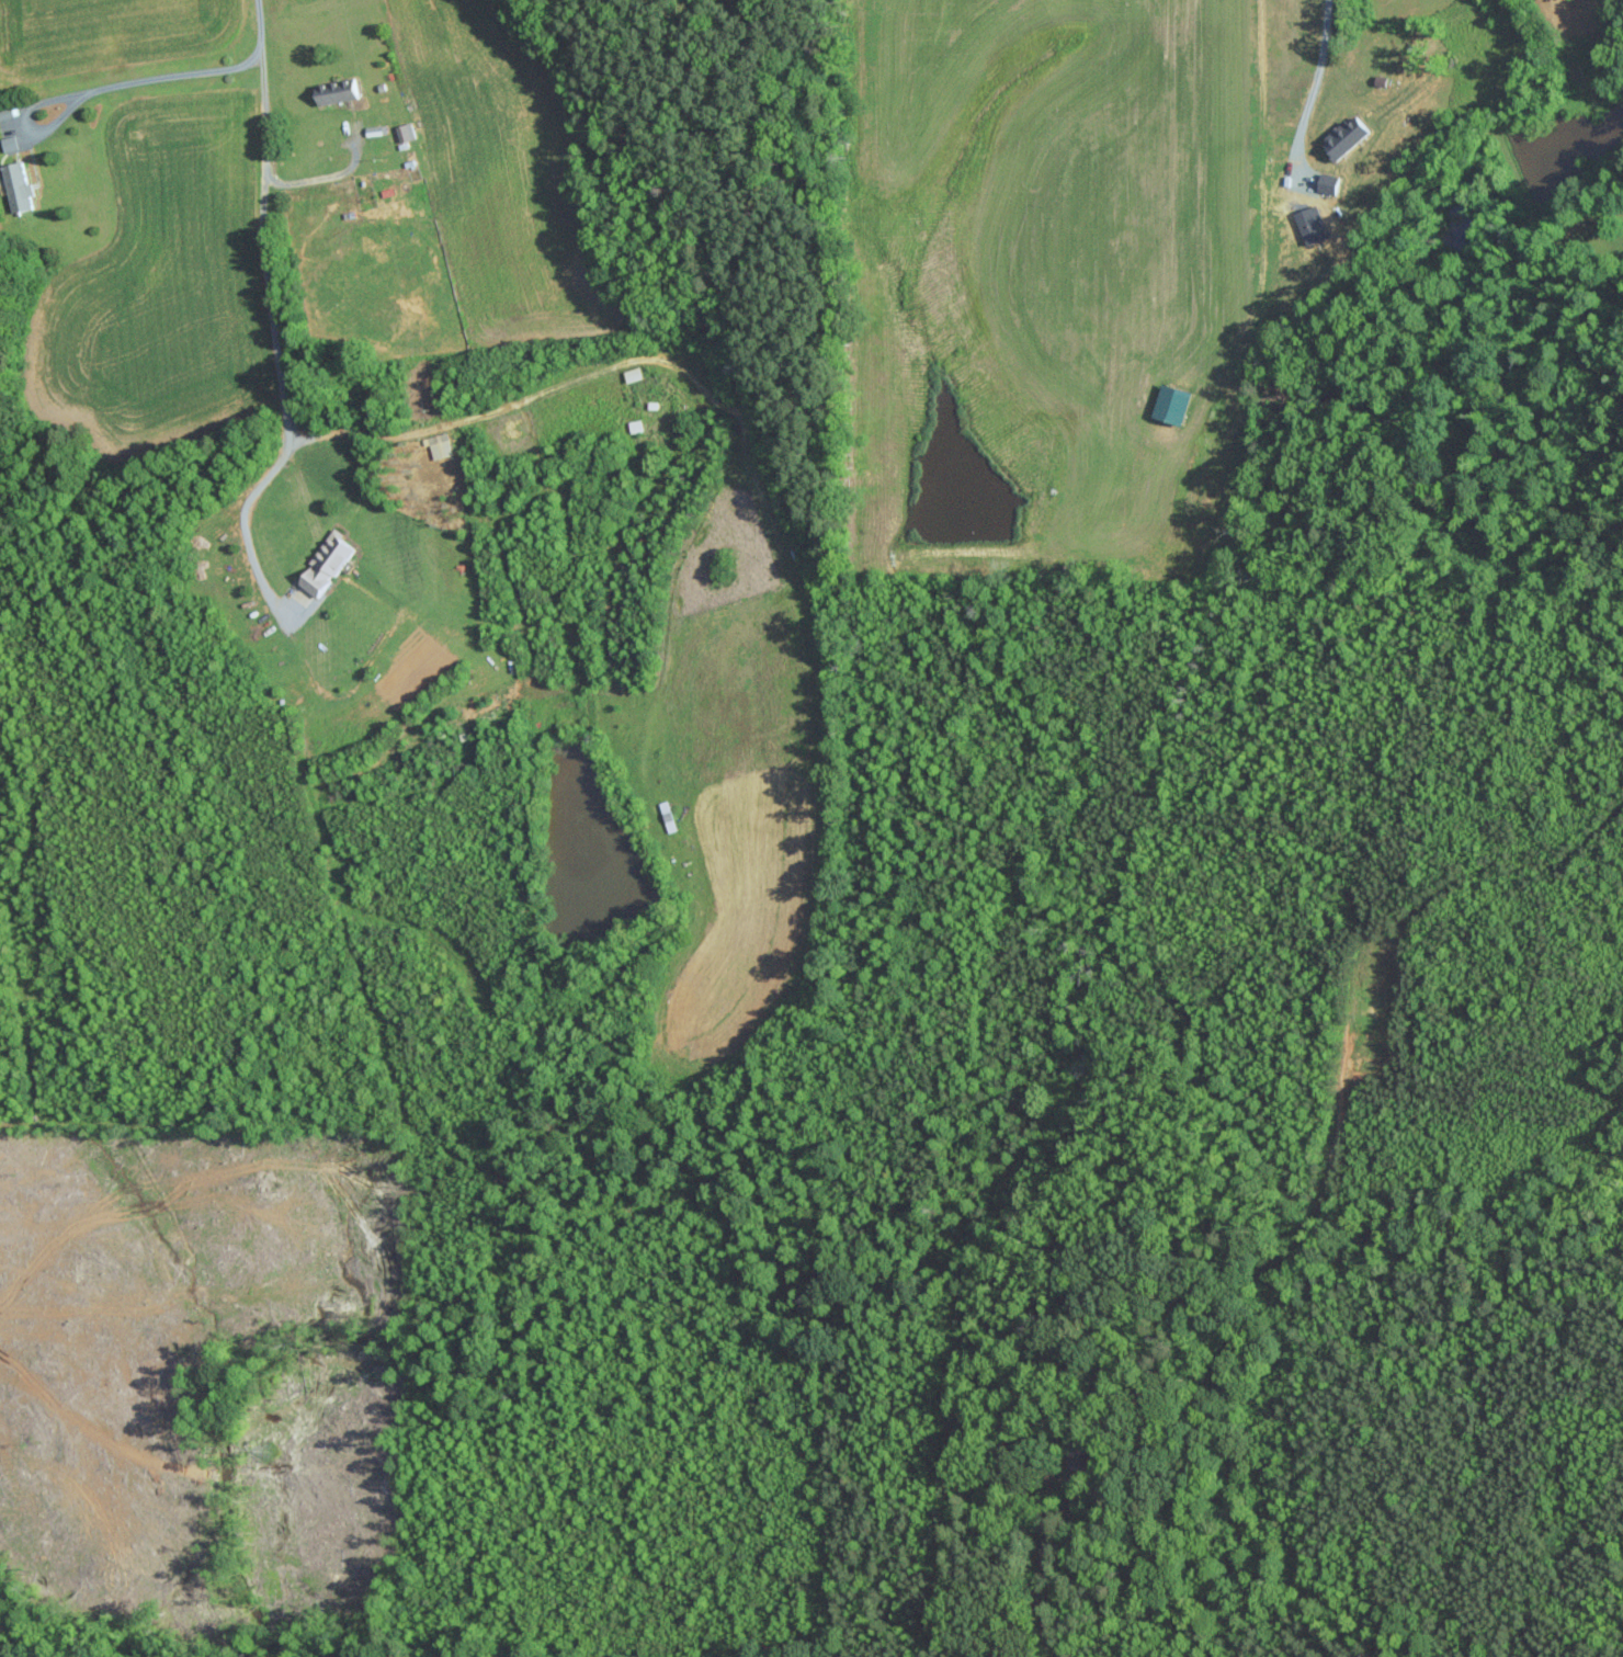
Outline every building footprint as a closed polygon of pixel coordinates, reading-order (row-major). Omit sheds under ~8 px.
[(356,76),(316,83),(320,104),(359,97),(356,76)] [(1339,161),(1372,129),(1358,115),(1350,123),(1347,120),(1322,144),(1339,161)] [(27,183),(23,160),(3,164),(12,212),(33,208),(31,196),(35,195),(32,182),(27,183)] [(1180,391),(1181,387),(1163,383),(1156,418),(1186,424),(1192,394),(1180,391)] [(298,582),(320,598),(355,547),(343,538),(345,534),(336,527),(298,582)]
